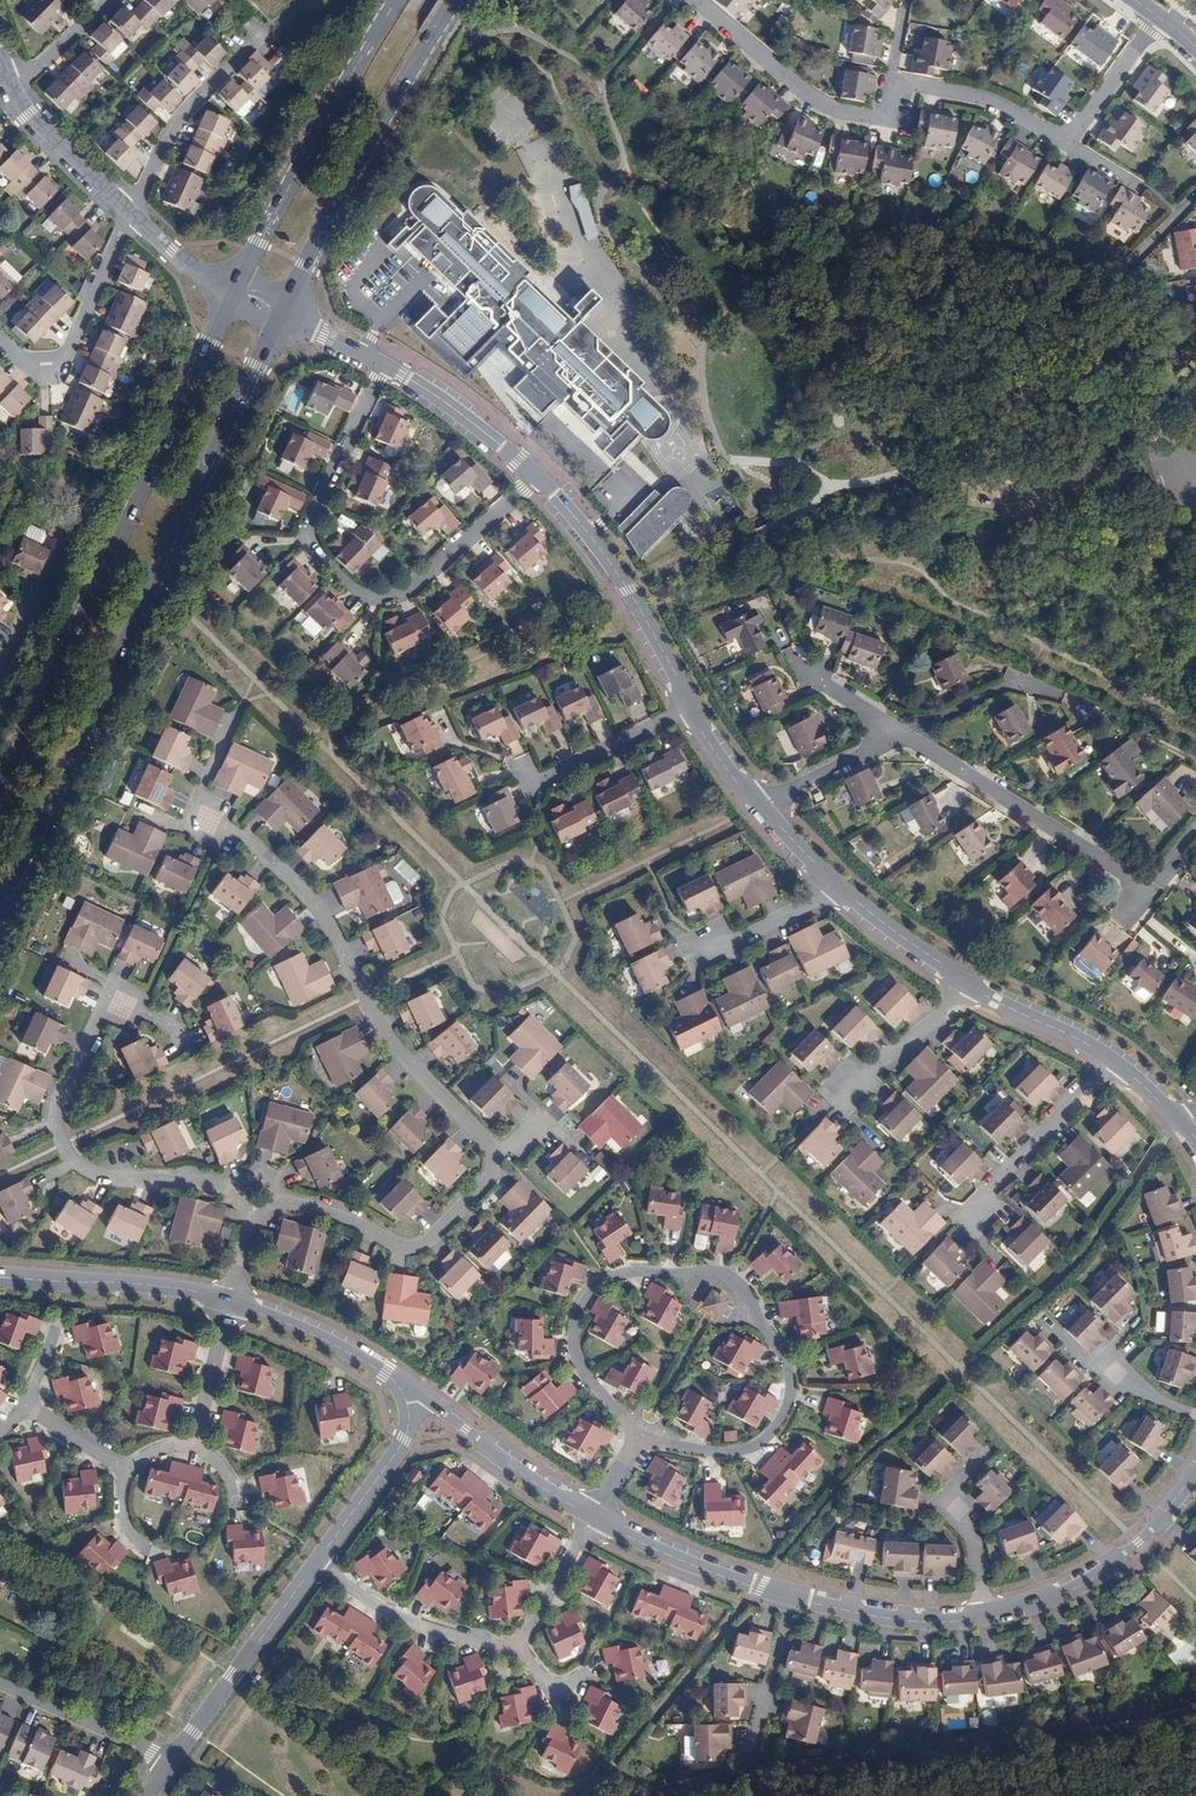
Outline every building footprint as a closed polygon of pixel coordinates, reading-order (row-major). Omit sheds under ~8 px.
[(56,0),(36,0),(20,16),(39,34),(64,8),(56,0)] [(137,9),(153,24),(160,17),(161,18),(174,4),(170,0),(142,0),(144,2),(137,9)] [(199,14),(207,6),(209,7),(216,0),(185,0),(199,14)] [(651,15),(642,8),(639,5),(643,0),(627,0),(614,15),(635,33),(651,15)] [(712,0),(734,20),(740,13),(742,15),(755,1),(754,0),(712,0)] [(867,0),(854,0),(864,9),(865,9),(871,3),(867,0)] [(871,3),(865,9),(864,9),(859,15),(868,22),(869,21),(873,15),(878,19),(892,2),(890,0),(867,0),(871,3)] [(1012,10),(1016,4),(1024,10),(1028,4),(1031,0),(998,0),(1012,10)] [(1060,0),(1045,0),(1038,10),(1046,15),(1039,24),(1062,41),(1076,22),(1067,15),(1062,11),(1066,5),(1060,0)] [(1062,11),(1067,15),(1071,8),(1066,5),(1062,11)] [(153,24),(137,9),(131,15),(122,7),(109,21),(127,39),(140,25),(147,31),(153,24)] [(874,25),(878,19),(873,15),(869,21),(874,25)] [(109,56),(123,42),(104,24),(91,38),(98,45),(91,52),(107,67),(114,60),(109,56)] [(671,32),(662,25),(647,43),(668,61),(672,57),(676,61),(688,47),(683,43),(688,37),(679,30),(674,35),(671,32)] [(873,57),(879,58),(880,52),(881,47),(873,45),(874,40),(876,30),(853,26),(848,53),(851,54),(850,60),(863,62),(863,61),(864,56),(873,57)] [(676,27),(671,32),(674,35),(679,30),(676,27)] [(1091,33),(1083,27),(1069,46),(1098,68),(1117,42),(1101,30),(1096,37),(1091,33)] [(1096,27),(1091,33),(1096,37),(1101,30),(1096,27)] [(188,45),(181,51),(197,67),(204,60),(211,68),(225,54),(207,36),(193,50),(188,45)] [(910,74),(931,78),(933,68),(948,71),(953,43),(924,37),(922,47),(925,47),(924,50),(919,50),(915,49),(910,74)] [(707,50),(697,41),(695,43),(702,49),(701,51),(704,53),(707,50)] [(702,49),(695,43),(679,62),(686,68),(683,71),(697,83),(720,56),(709,47),(707,50),(704,53),(701,51),(702,49)] [(197,67),(181,51),(175,58),(180,64),(166,77),(185,95),(198,81),(191,74),(197,67)] [(64,74),(85,94),(91,87),(87,83),(101,70),(83,52),(69,65),(70,67),(64,74)] [(272,68),(266,62),(256,53),(249,59),(251,61),(238,75),(247,84),(256,93),(270,79),(265,75),(272,68)] [(735,69),(728,62),(708,85),(715,90),(712,93),(727,106),(732,100),(737,104),(755,84),(750,79),(751,78),(740,68),(735,73),(733,71),(735,69)] [(1142,88),(1139,92),(1133,101),(1152,115),(1168,92),(1159,86),(1165,78),(1148,66),(1136,83),(1142,88)] [(844,71),(839,98),(863,103),(865,92),(866,87),(874,89),(876,77),(870,76),(871,71),(861,69),(861,70),(861,74),(849,72),(844,71)] [(1070,98),(1067,96),(1063,93),(1064,90),(1066,91),(1072,83),(1052,69),(1047,76),(1043,74),(1032,90),(1044,99),(1039,106),(1056,118),(1070,98)] [(78,101),(85,94),(64,74),(57,80),(56,79),(43,93),(61,111),(74,97),(78,101)] [(181,99),(163,81),(149,95),(145,90),(138,97),(154,113),(160,106),(167,113),(181,99)] [(263,99),(256,93),(247,84),(240,91),(231,82),(218,96),(236,114),(250,100),(256,106),(263,99)] [(1067,96),(1074,85),(1072,83),(1066,91),(1064,90),(1063,93),(1067,96)] [(1133,87),(1139,92),(1142,88),(1136,83),(1133,87)] [(766,91),(758,84),(739,106),(745,112),(743,114),(758,128),(768,116),(775,122),(789,107),(770,91),(766,96),(763,94),(766,91)] [(513,114),(519,96),(505,92),(500,110),(513,114)] [(120,129),(136,144),(143,138),(144,139),(158,126),(139,107),(126,121),(127,122),(120,129)] [(199,129),(195,138),(221,150),(225,142),(221,139),(228,122),(205,111),(197,129),(199,129)] [(1121,112),(1114,122),(1118,125),(1120,122),(1119,121),(1124,114),(1121,112)] [(942,119),(920,114),(917,128),(926,129),(923,147),(942,151),(943,148),(950,150),(957,117),(947,115),(946,121),(942,120),(942,119)] [(1118,125),(1114,122),(1110,120),(1096,140),(1113,152),(1119,145),(1131,153),(1143,138),(1139,135),(1144,128),(1124,114),(1119,121),(1120,122),(1118,125)] [(804,153),(812,156),(823,134),(813,129),(812,131),(809,130),(811,126),(813,122),(800,116),(793,130),(785,126),(777,145),(785,149),(802,157),(804,153)] [(1186,129),(1188,131),(1192,135),(1187,141),(1185,143),(1195,154),(1195,118),(1186,129)] [(984,130),(973,124),(972,127),(979,130),(978,132),(982,134),(984,130)] [(979,130),(972,127),(960,149),(969,154),(967,157),(983,165),(999,134),(986,127),(984,130),(982,134),(978,132),(979,130)] [(106,155),(125,173),(138,160),(129,151),(136,144),(120,129),(113,135),(120,142),(106,155)] [(1192,135),(1188,131),(1182,137),(1187,141),(1192,135)] [(862,174),(867,145),(857,143),(857,145),(853,145),(854,139),(832,135),(829,152),(838,154),(836,162),(831,161),(829,171),(834,172),(834,173),(853,177),(854,172),(862,174)] [(221,150),(195,138),(191,147),(189,146),(181,164),(205,174),(213,157),(217,159),(221,150)] [(1028,151),(1009,139),(999,154),(1007,159),(998,174),(1014,184),(1016,181),(1024,186),(1039,161),(1029,156),(1028,158),(1025,156),(1028,151)] [(907,185),(911,161),(902,159),(901,160),(898,160),(899,155),(900,151),(876,147),(869,182),(878,183),(878,184),(897,188),(898,183),(907,185)] [(14,152),(0,167),(0,174),(10,184),(6,188),(13,195),(34,174),(27,167),(28,166),(14,152)] [(831,158),(831,161),(836,162),(838,154),(829,152),(828,157),(831,158)] [(1060,165),(1055,172),(1060,174),(1064,167),(1060,165)] [(1055,172),(1046,166),(1034,185),(1058,200),(1074,173),(1064,167),(1060,174),(1055,172)] [(203,180),(178,169),(163,202),(180,210),(188,214),(186,218),(191,220),(197,218),(202,206),(191,201),(196,190),(199,191),(202,184),(206,186),(208,182),(203,180)] [(1096,176),(1087,170),(1071,196),(1078,200),(1076,203),(1094,214),(1102,199),(1111,185),(1113,183),(1106,178),(1100,175),(1097,180),(1095,178),(1096,176)] [(40,180),(34,174),(13,195),(20,201),(24,197),(38,211),(55,192),(42,179),(40,180)] [(581,182),(567,186),(583,240),(597,236),(581,182)] [(206,186),(202,184),(199,191),(205,194),(208,187),(206,186)] [(1111,185),(1102,199),(1110,204),(1119,190),(1111,185)] [(585,419),(581,423),(594,436),(599,431),(609,441),(624,425),(640,440),(644,442),(647,443),(652,444),(655,443),(658,442),(663,439),(666,436),(668,431),(669,428),(668,423),(666,418),(665,415),(640,389),(641,388),(628,375),(622,369),(597,343),(591,337),(579,325),(574,330),(525,280),(528,277),(516,264),(509,258),(484,232),(478,226),(466,214),(462,217),(435,190),(430,188),(425,187),(421,188),(415,191),(412,193),(409,198),(408,201),(409,209),(410,212),(413,216),(425,228),(409,244),(429,264),(444,248),(457,260),(441,276),(466,302),(434,333),(465,365),(510,320),(518,333),(520,341),(527,353),(523,356),(548,381),(543,386),(575,417),(579,412),(585,419)] [(1138,203),(1141,200),(1132,194),(1120,187),(1119,190),(1110,204),(1109,205),(1117,210),(1116,212),(1111,221),(1110,223),(1126,233),(1128,229),(1136,233),(1149,213),(1140,207),(1139,209),(1136,208),(1138,203)] [(65,228),(72,234),(85,221),(78,214),(79,213),(65,200),(47,218),(61,231),(65,228)] [(1150,211),(1138,203),(1136,208),(1139,209),(1140,207),(1149,213),(1150,211)] [(1111,221),(1116,212),(1112,209),(1106,218),(1111,221)] [(484,220),(478,226),(484,232),(491,226),(484,220)] [(85,221),(72,234),(78,241),(71,248),(85,261),(103,243),(89,230),(91,228),(85,221)] [(1190,270),(1195,269),(1195,230),(1175,233),(1179,263),(1188,261),(1190,270)] [(429,264),(441,276),(457,260),(444,248),(429,264)] [(515,251),(509,258),(516,264),(522,258),(515,251)] [(120,283),(143,294),(151,276),(142,273),(146,264),(126,255),(122,263),(127,266),(120,283)] [(1181,272),(1190,270),(1188,261),(1179,263),(1181,272)] [(22,279),(4,262),(0,266),(0,270),(16,285),(22,279)] [(16,285),(0,270),(0,301),(16,285)] [(32,303),(53,324),(60,317),(61,318),(74,304),(56,286),(42,300),(39,297),(32,303)] [(145,303),(121,293),(106,326),(132,338),(137,327),(134,326),(145,303)] [(423,338),(446,317),(433,302),(409,324),(423,338)] [(46,330),(53,324),(32,303),(25,310),(29,314),(16,328),(34,345),(48,332),(46,330)] [(97,350),(93,358),(120,370),(124,362),(119,360),(127,342),(104,331),(96,349),(97,350)] [(591,337),(597,343),(603,338),(597,331),(591,337)] [(473,388),(520,341),(518,333),(467,382),(473,388)] [(120,370),(93,358),(89,367),(88,366),(80,384),(103,394),(111,377),(116,379),(120,370)] [(622,369),(628,375),(635,369),(628,363),(622,369)] [(338,391),(327,385),(317,381),(306,406),(326,415),(332,403),(348,411),(356,395),(339,387),(338,391)] [(0,389),(0,409),(10,419),(28,401),(15,387),(13,389),(7,382),(0,389)] [(328,382),(327,385),(338,391),(339,387),(328,382)] [(101,400),(75,388),(60,422),(83,432),(94,410),(96,411),(101,400)] [(385,444),(399,450),(414,419),(405,415),(403,420),(400,419),(404,411),(387,403),(379,420),(383,422),(379,430),(375,439),(380,441),(385,444)] [(575,417),(581,423),(585,419),(579,412),(575,417)] [(51,453),(51,417),(39,417),(39,430),(20,430),(20,456),(40,456),(40,453),(51,453)] [(310,451),(314,453),(324,458),(331,443),(308,432),(305,440),(293,435),(281,460),(301,469),(308,456),(310,451)] [(397,456),(399,450),(385,444),(383,448),(385,452),(394,456),(397,456)] [(363,480),(360,478),(352,475),(347,486),(358,491),(355,497),(378,506),(388,482),(384,480),(391,465),(369,456),(363,470),(366,472),(363,480)] [(471,482),(473,484),(481,493),(493,482),(477,463),(470,469),(462,459),(441,478),(442,480),(450,489),(456,495),(467,486),(471,482)] [(635,475),(628,466),(623,470),(631,479),(635,475)] [(450,489),(442,480),(438,483),(438,485),(438,487),(442,491),(447,492),(450,489)] [(286,503),(289,504),(300,509),(307,496),(284,485),(279,493),(268,488),(257,512),(277,521),(283,508),(286,503)] [(624,536),(640,561),(644,557),(640,552),(652,540),(656,545),(669,532),(664,527),(678,514),(682,519),(687,514),(689,512),(691,509),(691,503),(690,498),(689,496),(687,494),(685,492),(682,491),(680,490),(674,491),(671,492),(669,493),(668,494),(662,500),(655,493),(616,528),(624,536)] [(438,524),(441,527),(448,535),(460,524),(444,505),(438,511),(429,501),(408,518),(424,537),(434,528),(438,524)] [(669,532),(682,519),(678,514),(664,527),(669,532)] [(523,538),(515,545),(508,551),(524,570),(546,552),(538,543),(545,538),(533,523),(520,534),(523,538)] [(348,545),(346,543),(340,537),(331,546),(339,554),(334,558),(353,575),(372,556),(368,552),(379,540),(363,525),(350,537),(353,540),(348,545)] [(27,529),(22,541),(40,549),(41,546),(45,537),(44,533),(31,527),(27,529)] [(512,541),(515,545),(523,538),(520,534),(512,541)] [(640,552),(644,557),(656,545),(652,540),(640,552)] [(40,549),(22,541),(11,563),(20,567),(18,570),(26,573),(36,578),(50,549),(41,546),(40,549)] [(252,560),(255,557),(242,545),(228,560),(234,566),(227,573),(248,593),(266,574),(259,567),(252,560)] [(488,569),(480,575),(473,580),(489,600),(511,582),(504,573),(510,568),(499,553),(484,565),(488,569)] [(262,564),(255,557),(252,560),(259,567),(262,564)] [(302,575),(306,572),(293,559),(279,573),(285,579),(279,586),(298,606),(316,589),(309,582),(302,575)] [(477,571),(480,575),(488,569),(484,565),(477,571)] [(313,578),(306,572),(302,575),(309,582),(313,578)] [(450,601),(442,607),(435,614),(452,633),(474,614),(467,606),(473,601),(460,586),(447,597),(450,601)] [(336,609),(329,602),(323,596),(305,613),(325,633),(334,625),(339,631),(353,617),(340,605),(336,609)] [(439,604),(442,607),(450,601),(447,597),(439,604)] [(333,598),(329,602),(336,609),(340,605),(333,598)] [(848,626),(852,616),(823,606),(815,629),(824,633),(834,636),(833,639),(843,642),(847,631),(848,626)] [(738,636),(748,657),(766,648),(754,624),(756,623),(750,610),(748,612),(747,609),(742,612),(744,614),(731,620),(720,626),(727,641),(738,636)] [(750,610),(756,623),(759,621),(753,609),(750,610)] [(402,626),(400,623),(397,616),(386,621),(391,633),(386,635),(396,655),(420,644),(418,639),(431,632),(421,612),(407,620),(408,623),(402,626)] [(730,618),(731,620),(744,614),(742,612),(730,618)] [(860,630),(848,626),(847,631),(858,635),(860,630)] [(843,642),(840,650),(848,653),(847,657),(875,668),(883,644),(858,635),(847,631),(843,642)] [(348,655),(351,652),(341,641),(324,657),(334,668),(332,670),(350,689),(366,674),(362,670),(370,662),(362,653),(357,658),(354,661),(348,655)] [(357,658),(351,652),(348,655),(354,661),(357,658)] [(938,674),(945,689),(966,679),(954,654),(929,665),(934,675),(938,674)] [(630,685),(625,675),(620,665),(596,677),(607,698),(619,692),(627,707),(642,699),(634,683),(630,685)] [(751,688),(766,719),(785,709),(781,700),(784,699),(781,692),(783,691),(776,676),(774,677),(771,670),(758,676),(762,683),(753,688),(751,688)] [(629,673),(625,675),(630,685),(634,683),(629,673)] [(941,691),(945,689),(938,674),(934,675),(934,676),(941,691)] [(762,683),(758,676),(749,680),(753,688),(762,683)] [(170,718),(210,737),(217,722),(202,715),(207,704),(214,689),(188,677),(170,718)] [(583,710),(585,714),(590,724),(604,717),(593,694),(585,698),(580,686),(556,698),(566,718),(578,712),(583,710)] [(541,720),(542,724),(548,735),(561,728),(551,706),(543,710),(537,697),(512,709),(522,729),(536,723),(541,720)] [(202,715),(217,722),(222,712),(207,704),(202,715)] [(1015,704),(994,717),(1009,743),(1030,731),(1015,704)] [(497,732),(499,736),(504,746),(519,739),(508,716),(500,720),(495,709),(470,721),(480,740),(492,735),(497,732)] [(431,732),(426,723),(422,715),(399,727),(412,752),(421,747),(425,755),(443,746),(435,731),(431,732)] [(807,717),(787,728),(802,755),(823,744),(822,743),(824,742),(818,730),(815,731),(807,717)] [(430,721),(426,723),(431,732),(435,731),(430,721)] [(1085,756),(1066,725),(1042,739),(1048,750),(1050,748),(1055,755),(1048,759),(1057,774),(1085,756)] [(151,756),(184,772),(191,757),(187,755),(180,752),(182,748),(187,737),(165,726),(151,756)] [(1141,751),(1131,738),(1099,762),(1109,775),(1112,779),(1110,781),(1106,783),(1118,798),(1133,787),(1142,779),(1143,779),(1129,760),(1141,751)] [(273,763),(232,744),(213,785),(228,792),(235,778),(246,783),(261,790),(273,763)] [(657,763),(655,759),(653,754),(642,759),(647,769),(641,771),(651,792),(675,781),(673,777),(687,771),(677,749),(663,756),(664,759),(657,763)] [(461,772),(464,771),(470,768),(465,757),(456,761),(453,756),(432,766),(444,791),(447,790),(454,803),(474,793),(467,778),(464,780),(461,772)] [(796,773),(807,767),(803,759),(792,765),(796,773)] [(148,765),(134,795),(166,810),(173,796),(168,794),(162,791),(164,787),(170,775),(148,765)] [(866,769),(844,780),(857,807),(879,795),(866,769)] [(612,788),(610,784),(608,779),(597,784),(602,794),(595,797),(606,818),(630,807),(628,803),(642,796),(631,774),(617,781),(619,785),(612,788)] [(1176,790),(1164,777),(1135,804),(1144,813),(1150,807),(1168,826),(1188,807),(1174,792),(1176,790)] [(239,797),(246,783),(235,778),(228,792),(239,797)] [(1145,783),(1142,779),(1133,787),(1136,790),(1145,783)] [(318,811),(285,780),(254,812),(266,824),(278,812),(286,820),(298,832),(318,811)] [(946,784),(933,792),(936,797),(949,789),(946,784)] [(509,805),(514,803),(506,788),(489,796),(493,804),(483,809),(495,834),(518,823),(513,814),(509,805)] [(820,792),(813,795),(816,801),(823,798),(820,792)] [(930,794),(906,807),(923,836),(943,824),(936,812),(932,805),(936,804),(930,794)] [(566,813),(565,809),(562,804),(552,809),(556,819),(550,822),(560,843),(584,831),(583,828),(597,821),(586,799),(572,806),(573,809),(566,813)] [(518,812),(514,803),(509,805),(513,814),(518,812)] [(275,832),(286,820),(278,812),(266,824),(275,832)] [(975,821),(954,835),(971,861),(980,855),(990,848),(992,847),(975,821)] [(139,823),(132,837),(143,842),(150,828),(139,823)] [(345,849),(321,825),(295,852),(306,863),(309,860),(314,855),(318,859),(327,868),(345,849)] [(105,855),(146,875),(165,835),(150,828),(143,842),(132,837),(117,830),(105,855)] [(990,848),(980,855),(984,859),(993,852),(990,848)] [(752,887),(759,901),(774,893),(754,853),(714,873),(727,900),(741,892),(752,887)] [(180,865),(176,863),(164,858),(154,879),(184,893),(199,861),(185,854),(183,859),(181,862),(180,865)] [(313,863),(318,859),(314,855),(309,860),(313,863)] [(1023,873),(1027,870),(1020,861),(997,881),(1007,894),(1001,900),(1008,908),(1023,895),(1033,887),(1034,886),(1029,880),(1023,873)] [(383,885),(374,865),(334,885),(341,900),(355,893),(361,904),(367,918),(393,906),(393,905),(383,885)] [(1033,877),(1027,870),(1023,873),(1029,880),(1033,877)] [(708,913),(721,907),(705,874),(676,889),(687,911),(698,905),(702,903),(705,909),(708,913)] [(210,895),(237,915),(258,886),(245,876),(242,879),(238,885),(234,882),(225,875),(210,895)] [(238,876),(234,882),(238,885),(242,879),(238,876)] [(391,881),(383,885),(393,905),(401,901),(402,897),(395,882),(391,881)] [(748,906),(759,901),(752,887),(741,892),(748,906)] [(1033,887),(1023,895),(1026,898),(1036,890),(1033,887)] [(1050,887),(1030,906),(1055,934),(1073,917),(1064,907),(1062,908),(1056,901),(1059,897),(1050,887)] [(346,911),(361,904),(355,893),(341,900),(346,911)] [(86,935),(98,941),(112,948),(124,922),(83,903),(64,943),(79,950),(86,935)] [(240,924),(271,958),(304,929),(292,916),(280,927),(272,918),(261,906),(240,924)] [(285,907),(272,918),(280,927),(292,916),(285,907)] [(1186,923),(1195,931),(1195,911),(1186,923)] [(642,930),(640,925),(635,914),(613,925),(628,955),(659,939),(652,925),(649,926),(642,930)] [(408,950),(393,920),(362,935),(369,949),(372,947),(379,944),(381,949),(386,960),(408,950)] [(162,940),(132,926),(117,958),(132,965),(134,962),(137,955),(142,957),(152,962),(162,940)] [(815,926),(804,931),(811,945),(821,940),(815,926)] [(811,945),(804,931),(789,939),(808,978),(849,958),(836,932),(821,940),(811,945)] [(1102,943),(1106,938),(1096,931),(1078,954),(1101,973),(1116,954),(1108,948),(1102,943)] [(91,955),(98,941),(86,935),(79,950),(91,955)] [(1112,943),(1106,938),(1102,943),(1108,948),(1112,943)] [(1139,944),(1134,940),(1125,952),(1129,956),(1139,944)] [(771,992),(800,978),(784,946),(771,952),(773,956),(775,963),(771,965),(760,970),(771,992)] [(661,949),(629,964),(643,994),(665,984),(660,973),(657,968),(664,965),(667,963),(661,949)] [(312,979),(307,968),(300,953),(275,965),(294,1006),(334,987),(327,972),(312,979)] [(1143,958),(1141,961),(1148,967),(1162,978),(1163,976),(1150,965),(1151,964),(1143,958)] [(188,1008),(210,978),(183,959),(167,980),(177,987),(182,991),(177,997),(175,999),(188,1008)] [(322,961),(307,968),(312,979),(327,972),(322,961)] [(1148,967),(1141,961),(1129,977),(1149,993),(1162,978),(1148,967)] [(657,968),(660,973),(667,970),(664,965),(657,968)] [(90,982),(57,966),(43,997),(65,1007),(71,996),(73,992),(79,994),(83,996),(90,982)] [(768,1007),(749,967),(735,974),(742,988),(731,993),(716,1001),(728,1027),(768,1007)] [(724,979),(731,993),(742,988),(735,974),(724,979)] [(1176,977),(1161,999),(1192,1020),(1195,1013),(1195,991),(1176,977)] [(902,1013),(907,1018),(910,1021),(921,1009),(895,985),(873,1008),(890,1025),(899,1016),(902,1013)] [(182,991),(177,987),(173,993),(177,997),(182,991)] [(681,1050),(720,1030),(701,990),(687,997),(693,1010),(683,1016),(667,1024),(681,1050)] [(416,1017),(418,1021),(423,1032),(444,1022),(429,991),(398,1006),(405,1021),(409,1020),(416,1017)] [(211,1042),(243,1026),(228,997),(206,1007),(212,1019),(214,1023),(207,1026),(204,1027),(211,1042)] [(677,1003),(683,1016),(693,1010),(687,997),(677,1003)] [(869,1044),(880,1032),(855,1008),(832,1032),(848,1048),(857,1039),(861,1035),(866,1040),(869,1044)] [(67,1028),(35,1013),(21,1043),(42,1054),(48,1041),(50,1038),(56,1041),(60,1043),(67,1028)] [(904,1021),(907,1018),(902,1013),(899,1016),(904,1021)] [(529,1080),(561,1047),(530,1016),(510,1037),(522,1049),(530,1057),(518,1069),(529,1080)] [(477,1047),(455,1022),(428,1044),(438,1057),(441,1055),(446,1050),(450,1054),(458,1064),(477,1047)] [(349,1049),(364,1042),(356,1027),(316,1046),(336,1087),(362,1075),(354,1060),(349,1049)] [(962,1040),(957,1035),(954,1032),(943,1043),(968,1068),(991,1044),(974,1027),(965,1036),(962,1040)] [(827,1068),(839,1055),(813,1030),(790,1054),(807,1071),(815,1063),(819,1059),(824,1065),(827,1068)] [(960,1031),(957,1035),(962,1040),(965,1036),(960,1031)] [(861,1035),(857,1039),(862,1044),(866,1040),(861,1035)] [(136,1079),(167,1063),(160,1049),(157,1051),(150,1054),(148,1050),(142,1038),(121,1048),(136,1079)] [(369,1053),(364,1042),(349,1049),(354,1060),(369,1053)] [(150,1054),(157,1051),(155,1046),(148,1050),(150,1054)] [(510,1061),(518,1069),(530,1057),(522,1049),(510,1061)] [(957,1079),(929,1052),(925,1049),(914,1060),(925,1071),(916,1080),(905,1092),(926,1111),(957,1079)] [(444,1058),(450,1054),(446,1050),(441,1055),(444,1058)] [(9,1058),(0,1077),(0,1103),(17,1111),(24,1095),(29,1085),(43,1092),(50,1077),(9,1058)] [(819,1059),(815,1063),(820,1068),(824,1065),(819,1059)] [(905,1069),(916,1080),(925,1071),(914,1060),(905,1069)] [(812,1092),(780,1062),(749,1094),(769,1114),(781,1102),(789,1094),(800,1104),(812,1092)] [(560,1094),(555,1099),(552,1102),(563,1113),(589,1087),(565,1064),(548,1082),(557,1091),(560,1094)] [(1043,1093),(1049,1099),(1051,1101),(1063,1090),(1038,1064),(1014,1088),(1031,1105),(1040,1097),(1043,1093)] [(392,1082),(381,1070),(355,1093),(377,1118),(395,1101),(387,1092),(384,1089),(389,1084),(392,1082)] [(507,1113),(518,1102),(493,1078),(469,1101),(487,1119),(496,1109),(500,1106),(504,1110),(507,1113)] [(29,1085),(24,1095),(38,1102),(43,1092),(29,1085)] [(920,1118),(895,1093),(884,1103),(886,1106),(892,1111),(888,1115),(879,1124),(897,1141),(920,1118)] [(1045,1102),(1049,1099),(1043,1093),(1040,1097),(1045,1102)] [(789,1094),(781,1102),(792,1113),(800,1104),(789,1094)] [(642,1129),(609,1096),(578,1128),(590,1140),(601,1129),(610,1138),(622,1150),(642,1129)] [(550,1099),(542,1105),(554,1119),(561,1114),(550,1099)] [(1007,1130),(1013,1135),(1016,1138),(1027,1126),(1002,1101),(978,1125),(995,1142),(1004,1133),(1007,1130)] [(278,1135),(289,1138),(305,1142),(312,1115),(268,1103),(256,1147),(273,1152),(278,1135)] [(417,1123),(421,1118),(425,1115),(414,1104),(389,1129),(413,1153),(430,1135),(420,1126),(417,1123)] [(1100,1144),(1106,1150),(1109,1153),(1133,1130),(1108,1105),(1096,1117),(1099,1119),(1104,1124),(1101,1128),(1092,1137),(1100,1144)] [(892,1111),(886,1106),(883,1109),(888,1115),(892,1111)] [(235,1118),(205,1132),(221,1165),(235,1157),(234,1155),(230,1148),(234,1146),(246,1140),(235,1118)] [(1104,1124),(1099,1119),(1095,1123),(1101,1128),(1104,1124)] [(823,1120),(799,1144),(823,1167),(839,1150),(831,1142),(827,1138),(832,1133),(835,1131),(823,1120)] [(187,1151),(172,1121),(140,1137),(147,1152),(150,1151),(157,1147),(159,1151),(164,1162),(187,1151)] [(599,1149),(610,1138),(601,1129),(590,1140),(599,1149)] [(1010,1138),(1013,1135),(1007,1130),(1004,1133),(1010,1138)] [(827,1138),(831,1142),(835,1137),(832,1133),(827,1138)] [(284,1155),(289,1138),(278,1135),(273,1152),(284,1155)] [(1078,1199),(1110,1166),(1078,1136),(1067,1147),(1077,1158),(1069,1166),(1057,1179),(1078,1199)] [(13,1151),(6,1137),(3,1139),(0,1140),(0,1158),(13,1151)] [(452,1158),(456,1153),(460,1150),(448,1138),(423,1164),(446,1187),(464,1170),(455,1161),(452,1158)] [(860,1143),(830,1174),(862,1205),(882,1185),(870,1173),(861,1165),(872,1154),(860,1143)] [(966,1171),(972,1177),(975,1180),(987,1168),(961,1143),(937,1167),(954,1184),(963,1174),(966,1171)] [(564,1195),(588,1170),(561,1145),(549,1157),(552,1160),(558,1165),(554,1168),(546,1177),(564,1195)] [(309,1172),(311,1176),(317,1187),(339,1176),(324,1147),(291,1164),(298,1178),(302,1175),(309,1172)] [(1058,1156),(1069,1166),(1077,1158),(1067,1147),(1058,1156)] [(460,1156),(456,1153),(452,1158),(455,1161),(460,1156)] [(861,1165),(870,1173),(880,1162),(872,1154),(861,1165)] [(549,1163),(554,1168),(558,1165),(552,1160),(549,1163)] [(969,1180),(972,1177),(966,1171),(963,1174),(969,1180)] [(1043,1222),(1065,1199),(1040,1174),(1029,1185),(1032,1188),(1037,1193),(1033,1197),(1025,1205),(1043,1222)] [(0,1191),(0,1206),(9,1225),(32,1214),(26,1203),(24,1198),(30,1195),(34,1194),(27,1178),(0,1191)] [(416,1216),(427,1204),(402,1179),(378,1203),(396,1221),(405,1211),(408,1208),(413,1213),(416,1216)] [(520,1243),(552,1211),(520,1180),(508,1192),(520,1204),(512,1212),(500,1224),(520,1243)] [(666,1212),(665,1215),(663,1228),(679,1230),(682,1209),(676,1208),(678,1195),(662,1192),(662,1189),(650,1187),(645,1212),(659,1214),(660,1210),(666,1212)] [(1154,1226),(1182,1215),(1176,1199),(1173,1201),(1171,1196),(1167,1197),(1163,1187),(1142,1195),(1154,1226)] [(1028,1191),(1033,1197),(1037,1193),(1032,1188),(1028,1191)] [(500,1200),(512,1212),(520,1204),(508,1192),(500,1200)] [(205,1219),(219,1223),(224,1208),(182,1195),(169,1239),(197,1247),(202,1231),(205,1219)] [(82,1240),(101,1210),(88,1201),(86,1204),(82,1210),(78,1208),(68,1201),(54,1222),(82,1240)] [(137,1242),(152,1210),(138,1203),(136,1207),(132,1214),(128,1212),(117,1206),(107,1228),(137,1242)] [(923,1203),(911,1215),(920,1223),(931,1211),(923,1203)] [(880,1224),(912,1255),(944,1223),(931,1211),(920,1223),(911,1215),(900,1204),(880,1224)] [(717,1234),(717,1238),(714,1251),(729,1254),(736,1222),(727,1219),(728,1212),(701,1207),(695,1233),(706,1236),(708,1236),(709,1232),(717,1234)] [(410,1216),(413,1213),(408,1208),(405,1211),(410,1216)] [(617,1235),(619,1238),(630,1230),(615,1209),(605,1217),(607,1220),(593,1229),(598,1238),(594,1241),(607,1261),(620,1252),(613,1242),(611,1239),(617,1235)] [(727,1219),(736,1222),(738,1214),(728,1212),(727,1219)] [(1024,1265),(1047,1241),(1022,1216),(1011,1227),(1014,1230),(1019,1235),(1015,1239),(1007,1247),(1024,1265)] [(216,1235),(219,1223),(205,1219),(202,1231),(216,1235)] [(485,1269),(509,1245),(483,1220),(472,1231),(475,1234),(480,1239),(476,1243),(468,1251),(485,1269)] [(294,1240),(291,1252),(287,1268),(314,1276),(326,1232),(283,1221),(278,1236),(294,1240)] [(1159,1264),(1193,1254),(1189,1239),(1179,1241),(1178,1237),(1177,1237),(1174,1229),(1155,1234),(1158,1243),(1153,1244),(1159,1264)] [(1010,1234),(1015,1239),(1019,1235),(1014,1230),(1010,1234)] [(706,1236),(695,1233),(692,1246),(694,1249),(700,1250),(703,1248),(706,1236)] [(471,1238),(476,1243),(480,1239),(475,1234),(471,1238)] [(275,1248),(291,1252),(294,1240),(278,1236),(275,1248)] [(946,1238),(921,1264),(945,1287),(953,1278),(962,1269),(953,1261),(949,1258),(955,1252),(957,1249),(946,1238)] [(779,1271),(777,1273),(784,1281),(802,1265),(793,1256),(790,1258),(779,1245),(768,1254),(766,1251),(749,1265),(760,1278),(772,1267),(774,1266),(779,1271)] [(455,1299),(478,1275),(453,1250),(442,1262),(444,1264),(449,1270),(446,1273),(438,1281),(455,1299)] [(353,1251),(341,1284),(372,1296),(381,1273),(369,1269),(364,1267),(367,1260),(368,1257),(353,1251)] [(958,1256),(955,1252),(949,1258),(953,1261),(958,1256)] [(565,1279),(569,1280),(581,1284),(586,1268),(566,1262),(565,1266),(551,1262),(547,1279),(543,1278),(539,1290),(563,1297),(567,1285),(563,1284),(565,1279)] [(983,1262),(951,1293),(983,1324),(1003,1304),(991,1292),(982,1284),(993,1272),(983,1262)] [(441,1268),(446,1273),(449,1270),(444,1264),(441,1268)] [(1195,1300),(1195,1284),(1194,1284),(1193,1278),(1188,1279),(1186,1269),(1164,1272),(1169,1303),(1195,1300)] [(982,1284),(991,1292),(1002,1281),(993,1272),(982,1284)] [(388,1273),(381,1318),(413,1322),(425,1324),(430,1296),(414,1293),(402,1291),(405,1276),(388,1273)] [(402,1291),(414,1293),(416,1278),(405,1276),(402,1291)] [(1114,1277),(1090,1301),(1115,1326),(1127,1314),(1124,1312),(1129,1308),(1126,1305),(1134,1297),(1114,1277)] [(953,1278),(945,1287),(947,1288),(955,1280),(953,1278)] [(651,1307),(648,1305),(641,1317),(669,1333),(677,1321),(673,1319),(681,1306),(669,1299),(672,1294),(653,1282),(645,1296),(651,1300),(654,1302),(651,1307)] [(718,1321),(731,1296),(710,1286),(697,1310),(718,1321)] [(820,1297),(810,1299),(811,1307),(821,1306),(820,1298),(820,1297)] [(598,1325),(595,1323),(589,1333),(617,1349),(624,1337),(619,1334),(628,1319),(617,1312),(618,1310),(599,1299),(590,1313),(598,1318),(601,1320),(598,1325)] [(811,1307),(810,1299),(779,1303),(782,1319),(794,1317),(798,1316),(799,1325),(795,1325),(797,1339),(825,1334),(821,1306),(811,1307)] [(1188,1343),(1189,1333),(1191,1333),(1191,1329),(1195,1329),(1195,1313),(1194,1313),(1194,1310),(1187,1309),(1186,1312),(1172,1312),(1166,1311),(1165,1333),(1170,1333),(1170,1342),(1188,1343)] [(1078,1314),(1064,1329),(1089,1354),(1100,1343),(1093,1336),(1096,1333),(1094,1332),(1102,1325),(1088,1311),(1082,1318),(1078,1314)] [(22,1333),(34,1337),(40,1322),(21,1315),(19,1319),(6,1314),(0,1330),(0,1344),(15,1350),(20,1338),(16,1337),(19,1331),(22,1333)] [(537,1333),(541,1333),(541,1321),(515,1321),(515,1333),(520,1333),(520,1350),(532,1350),(532,1355),(554,1355),(554,1340),(541,1340),(537,1340),(537,1333)] [(87,1346),(84,1347),(87,1359),(118,1351),(115,1338),(111,1339),(107,1323),(93,1326),(92,1322),(71,1328),(75,1343),(83,1341),(86,1340),(87,1346)] [(424,1330),(425,1324),(413,1322),(412,1328),(413,1332),(415,1335),(419,1336),(423,1334),(424,1330)] [(1009,1348),(1032,1372),(1053,1349),(1042,1338),(1039,1341),(1036,1337),(1032,1341),(1024,1333),(1020,1337),(1012,1344),(1009,1348)] [(1102,1340),(1096,1333),(1093,1336),(1100,1343),(1102,1340)] [(748,1357),(751,1359),(756,1362),(765,1348),(746,1337),(744,1341),(732,1334),(723,1349),(720,1348),(714,1358),(741,1374),(747,1364),(744,1363),(748,1357)] [(1011,1343),(1012,1344),(1020,1337),(1018,1335),(1011,1343)] [(183,1356),(185,1357),(192,1359),(196,1343),(176,1338),(175,1343),(161,1339),(156,1356),(152,1355),(149,1367),(181,1375),(184,1363),(181,1362),(183,1356)] [(841,1369),(837,1370),(840,1383),(873,1375),(870,1361),(866,1362),(862,1346),(850,1349),(849,1344),(827,1350),(831,1366),(836,1364),(840,1363),(841,1369)] [(1193,1374),(1195,1365),(1195,1358),(1186,1355),(1188,1351),(1174,1347),(1173,1351),(1168,1349),(1158,1381),(1179,1387),(1183,1376),(1188,1378),(1189,1373),(1193,1374)] [(242,1378),(239,1377),(236,1390),(267,1398),(271,1386),(267,1384),(271,1368),(258,1365),(259,1359),(238,1354),(234,1369),(241,1371),(244,1372),(242,1378)] [(448,1379),(463,1389),(467,1383),(468,1381),(474,1385),(472,1387),(482,1395),(502,1369),(491,1361),(489,1364),(475,1354),(467,1366),(461,1362),(448,1379)] [(628,1376),(624,1374),(614,1367),(605,1381),(624,1392),(627,1387),(638,1394),(646,1379),(648,1381),(655,1371),(634,1358),(628,1368),(631,1370),(628,1376)] [(1069,1370),(1064,1365),(1061,1368),(1053,1361),(1050,1364),(1042,1372),(1037,1377),(1061,1400),(1083,1378),(1071,1367),(1069,1370)] [(1050,1364),(1048,1361),(1039,1370),(1042,1372),(1050,1364)] [(547,1406),(552,1412),(577,1391),(567,1379),(557,1387),(554,1390),(549,1384),(552,1381),(543,1371),(522,1389),(540,1411),(547,1406)] [(68,1399),(65,1400),(68,1412),(99,1404),(96,1391),(92,1392),(88,1376),(74,1379),(72,1375),(52,1381),(56,1396),(64,1394),(67,1393),(68,1399)] [(1096,1397),(1101,1391),(1098,1387),(1092,1393),(1096,1397)] [(761,1410),(764,1411),(770,1415),(778,1401),(760,1391),(758,1395),(746,1388),(737,1403),(734,1400),(727,1412),(754,1428),(761,1417),(758,1415),(761,1410)] [(1083,1389),(1070,1402),(1077,1409),(1073,1412),(1089,1427),(1113,1402),(1101,1391),(1096,1397),(1092,1393),(1090,1395),(1083,1389)] [(701,1412),(704,1414),(711,1403),(689,1390),(682,1401),(685,1403),(676,1418),(688,1424),(685,1429),(705,1440),(712,1427),(701,1420),(698,1418),(701,1412)] [(328,1406),(328,1403),(314,1406),(319,1437),(332,1435),(332,1431),(348,1428),(346,1414),(352,1414),(348,1392),(333,1394),(334,1402),(335,1406),(328,1406)] [(168,1411),(171,1412),(178,1414),(182,1398),(161,1393),(160,1398),(146,1394),(142,1411),(137,1410),(134,1422),(166,1430),(169,1418),(166,1417),(168,1411)] [(832,1423),(828,1422),(824,1436),(855,1444),(858,1433),(855,1432),(860,1415),(846,1411),(848,1406),(826,1399),(822,1415),(830,1417),(833,1418),(832,1423)] [(546,1418),(552,1412),(547,1406),(540,1411),(546,1418)] [(227,1433),(225,1432),(221,1445),(252,1453),(256,1440),(252,1439),(256,1423),(243,1420),(244,1415),(223,1409),(219,1424),(226,1426),(229,1427),(227,1433)] [(1125,1439),(1154,1458),(1164,1444),(1160,1441),(1163,1436),(1160,1434),(1166,1425),(1147,1413),(1142,1420),(1139,1418),(1125,1439)] [(952,1419),(938,1434),(963,1458),(977,1443),(969,1435),(976,1429),(973,1427),(975,1424),(965,1414),(963,1417),(962,1415),(955,1422),(952,1419)] [(597,1440),(600,1442),(607,1446),(614,1433),(596,1422),(593,1427),(582,1420),(574,1434),(569,1432),(563,1443),(572,1449),(582,1454),(591,1459),(597,1449),(593,1447),(597,1440)] [(22,1451),(22,1448),(10,1451),(16,1483),(29,1481),(28,1476),(44,1472),(41,1460),(46,1458),(42,1437),(26,1440),(28,1447),(29,1450),(22,1451)] [(919,1456),(913,1462),(926,1476),(933,1468),(936,1471),(939,1468),(945,1474),(956,1462),(931,1438),(916,1453),(919,1456)] [(781,1448),(771,1459),(787,1474),(790,1471),(795,1475),(800,1480),(812,1467),(814,1469),(822,1460),(804,1444),(795,1453),(797,1455),(793,1460),(791,1458),(781,1448)] [(1097,1468),(1119,1490),(1130,1479),(1127,1476),(1131,1471),(1128,1468),(1136,1461),(1119,1445),(1097,1468)] [(582,1454),(572,1449),(569,1454),(579,1460),(582,1454)] [(654,1482),(652,1480),(645,1490),(654,1495),(664,1502),(673,1507),(680,1496),(675,1493),(683,1481),(671,1474),(674,1468),(657,1457),(648,1470),(655,1475),(657,1476),(654,1482)] [(787,1474),(771,1459),(760,1470),(770,1480),(773,1482),(769,1486),(766,1484),(757,1494),(776,1511),(784,1502),(782,1500),(793,1487),(788,1483),(783,1478),(787,1474)] [(182,1487),(188,1464),(173,1460),(169,1474),(168,1477),(162,1476),(163,1473),(151,1469),(145,1493),(157,1496),(157,1494),(173,1499),(175,1493),(177,1485),(182,1487)] [(185,1496),(183,1501),(200,1505),(199,1507),(212,1511),(218,1487),(205,1483),(204,1487),(198,1485),(199,1482),(203,1468),(188,1464),(182,1487),(187,1488),(185,1496)] [(880,1503),(915,1509),(918,1491),(915,1491),(916,1484),(918,1472),(886,1466),(880,1503)] [(465,1497),(479,1480),(467,1471),(459,1479),(457,1482),(453,1479),(455,1476),(444,1467),(428,1488),(438,1496),(440,1493),(454,1504),(456,1501),(461,1494),(465,1497)] [(422,1474),(414,1468),(407,1477),(416,1483),(422,1474)] [(942,1477),(945,1474),(939,1468),(936,1471),(942,1477)] [(75,1483),(74,1480),(61,1482),(64,1513),(77,1512),(76,1507),(93,1505),(92,1492),(98,1491),(96,1470),(79,1471),(80,1480),(80,1482),(75,1483)] [(790,1471),(787,1474),(783,1478),(788,1483),(795,1475),(790,1471)] [(977,1479),(979,1481),(987,1473),(985,1471),(977,1479)] [(977,1502),(989,1514),(1013,1489),(998,1474),(994,1478),(988,1472),(987,1473),(979,1481),(975,1485),(982,1492),(981,1494),(983,1496),(977,1502)] [(273,1495),(270,1495),(272,1509),(304,1502),(302,1489),(297,1490),(294,1474),(280,1477),(279,1473),(258,1477),(261,1492),(269,1490),(272,1490),(273,1495)] [(484,1499),(492,1489),(482,1483),(479,1480),(465,1497),(469,1501),(464,1507),(462,1510),(475,1521),(473,1524),(483,1532),(499,1511),(489,1503),(487,1506),(482,1502),(484,1499)] [(705,1485),(706,1518),(715,1517),(716,1527),(744,1526),(742,1496),(729,1497),(729,1500),(721,1501),(721,1497),(720,1484),(705,1485)] [(187,1488),(182,1487),(177,1485),(175,1493),(185,1496),(187,1488)] [(469,1501),(465,1497),(461,1494),(456,1501),(464,1507),(469,1501)] [(981,1494),(974,1500),(977,1502),(983,1496),(981,1494)] [(1086,1525),(1064,1504),(1041,1528),(1057,1543),(1065,1535),(1068,1538),(1072,1534),(1075,1537),(1086,1525)] [(715,1517),(706,1518),(706,1527),(716,1527),(715,1517)] [(1023,1556),(1039,1550),(1028,1521),(997,1532),(1004,1554),(1015,1550),(1016,1554),(1021,1553),(1023,1556)] [(242,1533),(242,1531),(242,1523),(226,1525),(227,1546),(232,1546),(234,1560),(251,1559),(251,1563),(264,1561),(262,1529),(248,1530),(248,1533),(242,1533)] [(541,1548),(544,1549),(553,1555),(561,1540),(542,1529),(540,1534),(528,1527),(519,1542),(516,1540),(510,1551),(535,1566),(541,1554),(538,1553),(541,1548)] [(870,1563),(875,1541),(858,1537),(857,1540),(851,1539),(852,1535),(835,1532),(832,1542),(828,1541),(823,1560),(845,1565),(847,1558),(870,1563)] [(103,1544),(105,1542),(96,1534),(74,1557),(84,1567),(87,1563),(99,1574),(108,1564),(113,1568),(128,1552),(115,1541),(110,1547),(108,1549),(103,1544)] [(921,1575),(937,1576),(938,1567),(942,1567),(942,1564),(952,1565),(953,1547),(944,1547),(945,1542),(923,1541),(921,1575)] [(897,1575),(915,1576),(916,1545),(882,1543),(881,1565),(892,1566),(892,1571),(897,1571),(897,1575)] [(1186,1556),(1195,1565),(1195,1546),(1186,1556)] [(374,1576),(372,1578),(379,1588),(406,1569),(399,1559),(396,1561),(386,1547),(374,1556),(371,1552),(354,1565),(363,1577),(368,1573),(371,1571),(374,1576)] [(589,1582),(587,1580),(580,1591),(606,1606),(612,1594),(609,1592),(617,1578),(605,1571),(608,1566),(589,1556),(581,1570),(590,1575),(592,1576),(589,1582)] [(171,1568),(170,1565),(168,1557),(154,1562),(161,1583),(166,1581),(170,1595),(186,1590),(187,1593),(199,1590),(189,1559),(176,1563),(177,1566),(171,1568)] [(854,1562),(869,1565),(870,1563),(847,1558),(845,1565),(853,1566),(854,1562)] [(440,1601),(439,1603),(449,1611),(467,1586),(458,1579),(454,1583),(441,1573),(433,1583),(429,1579),(415,1598),(428,1608),(434,1600),(436,1597),(440,1601)] [(517,1596),(521,1596),(528,1595),(526,1579),(505,1581),(505,1586),(491,1588),(493,1604),(489,1605),(490,1618),(523,1615),(522,1602),(518,1602),(517,1596)] [(669,1612),(678,1591),(662,1585),(657,1596),(656,1599),(651,1597),(652,1594),(640,1589),(631,1611),(643,1617),(644,1614),(660,1621),(662,1616),(664,1609),(669,1612)] [(1177,1614),(1152,1590),(1142,1600),(1148,1606),(1145,1610),(1147,1612),(1140,1618),(1154,1631),(1159,1626),(1162,1629),(1177,1614)] [(688,1609),(693,1597),(678,1591),(669,1612),(674,1614),(671,1620),(670,1625),(685,1631),(684,1634),(697,1639),(706,1616),(694,1611),(693,1614),(688,1612),(688,1609)] [(1148,1606),(1142,1600),(1139,1604),(1145,1610),(1148,1606)] [(351,1635),(362,1617),(348,1607),(342,1618),(340,1620),(335,1617),(336,1614),(326,1607),(312,1628),(323,1635),(324,1633),(339,1643),(342,1639),(346,1632),(351,1635)] [(558,1626),(556,1623),(545,1629),(559,1658),(576,1650),(574,1646),(584,1642),(578,1629),(583,1626),(574,1608),(559,1615),(562,1620),(564,1623),(558,1626)] [(674,1614),(669,1612),(664,1609),(662,1616),(671,1620),(674,1614)] [(1144,1638),(1127,1613),(1118,1618),(1119,1621),(1114,1624),(1117,1629),(1104,1637),(1116,1656),(1144,1638)] [(376,1625),(362,1617),(351,1635),(355,1637),(350,1645),(348,1649),(363,1658),(362,1660),(373,1667),(386,1646),(375,1639),(373,1642),(368,1638),(370,1636),(376,1625)] [(753,1635),(747,1633),(746,1637),(736,1635),(731,1656),(762,1665),(770,1635),(754,1631),(753,1635)] [(355,1637),(351,1635),(346,1632),(342,1639),(350,1645),(355,1637)] [(1105,1663),(1095,1636),(1083,1641),(1082,1638),(1076,1640),(1074,1636),(1059,1642),(1072,1676),(1105,1663)] [(419,1662),(421,1660),(425,1654),(413,1644),(398,1661),(402,1665),(394,1676),(406,1686),(404,1689),(414,1697),(435,1671),(426,1663),(423,1666),(419,1662)] [(618,1667),(615,1668),(618,1681),(649,1675),(647,1661),(642,1662),(639,1646),(625,1649),(624,1644),(603,1648),(606,1663),(614,1662),(617,1661),(618,1667)] [(812,1682),(821,1648),(806,1644),(804,1653),(799,1652),(798,1654),(789,1651),(784,1670),(789,1671),(788,1676),(812,1682)] [(1061,1675),(1052,1645),(1037,1649),(1038,1653),(1032,1655),(1034,1659),(1023,1662),(1030,1684),(1061,1675)] [(461,1670),(460,1667),(448,1670),(459,1702),(471,1698),(469,1693),(486,1687),(481,1674),(486,1673),(479,1653),(463,1658),(465,1664),(466,1667),(461,1670)] [(849,1690),(856,1656),(841,1653),(839,1661),(834,1660),(834,1662),(825,1660),(821,1679),(829,1680),(828,1685),(849,1690)] [(1021,1692),(1017,1664),(1005,1666),(1005,1662),(998,1663),(998,1659),(980,1662),(985,1697),(1021,1692)] [(888,1697),(892,1662),(876,1661),(875,1669),(871,1669),(871,1671),(861,1670),(859,1689),(868,1690),(867,1694),(888,1697)] [(975,1693),(973,1661),(957,1663),(957,1667),(952,1668),(952,1672),(941,1673),(943,1695),(975,1693)] [(934,1700),(934,1665),(916,1665),(916,1668),(909,1668),(909,1673),(898,1672),(898,1700),(934,1700)] [(744,1699),(744,1684),(712,1684),(712,1717),(735,1717),(735,1705),(740,1705),(740,1700),(744,1699)] [(527,1701),(531,1700),(537,1699),(534,1685),(513,1688),(514,1694),(500,1696),(503,1713),(500,1714),(502,1726),(534,1720),(532,1706),(528,1707),(527,1701)] [(591,1709),(588,1708),(582,1720),(611,1735),(617,1723),(613,1721),(621,1706),(608,1699),(610,1695),(591,1685),(584,1699),(591,1703),(594,1704),(591,1709)] [(820,1708),(806,1705),(786,1699),(781,1716),(784,1717),(782,1723),(787,1724),(783,1736),(811,1743),(820,1708)] [(14,1720),(0,1714),(0,1751),(14,1720)] [(563,1739),(564,1736),(568,1729),(553,1722),(544,1742),(549,1744),(543,1757),(558,1764),(556,1769),(568,1774),(581,1744),(570,1739),(569,1741),(563,1739)] [(55,1739),(22,1723),(7,1757),(40,1772),(55,1739)] [(728,1743),(728,1725),(692,1725),(692,1761),(721,1760),(721,1749),(725,1749),(725,1743),(728,1743)] [(71,1755),(60,1750),(51,1771),(62,1776),(61,1780),(60,1782),(81,1791),(83,1786),(90,1789),(92,1784),(98,1773),(100,1768),(93,1764),(95,1757),(80,1750),(78,1755),(77,1758),(71,1755)] [(51,1771),(50,1774),(61,1780),(62,1776),(51,1771)] [(98,1773),(92,1784),(97,1786),(102,1775),(98,1773)]
